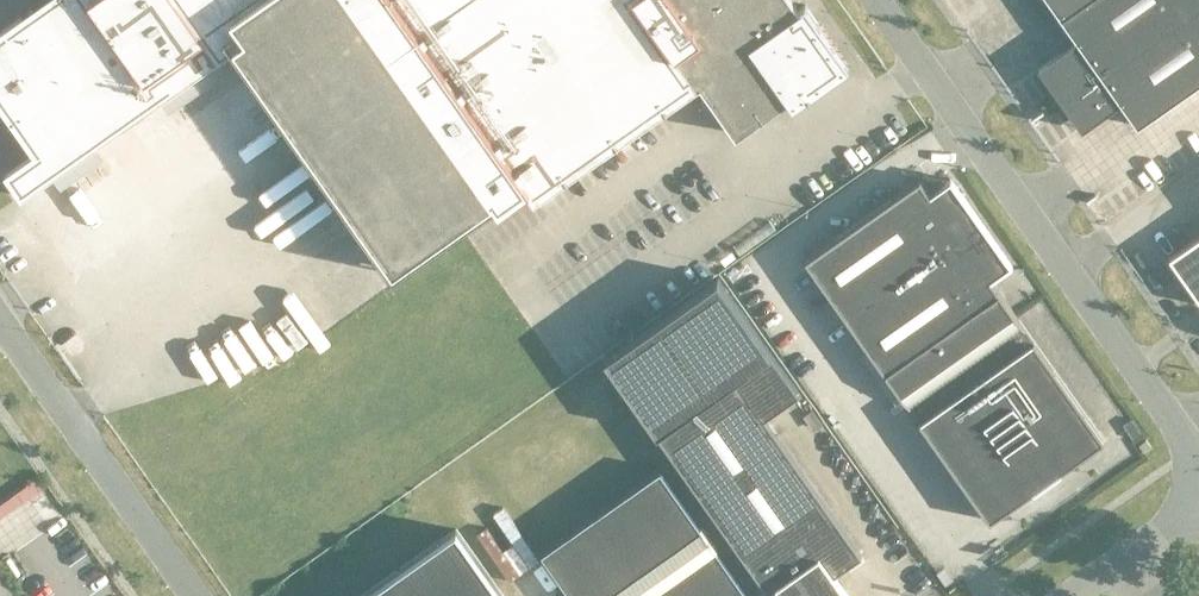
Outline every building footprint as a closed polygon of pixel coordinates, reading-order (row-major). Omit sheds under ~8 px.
[(522,178),(409,0),(46,0),(0,32),(0,99),(37,152),(8,172),(24,195),(238,45),(395,268),(522,178)] [(522,178),(536,199),(702,82),(738,133),(789,97),(795,105),(851,65),(807,3),(799,9),(793,0),(409,0),(522,178)] [(1061,16),(1077,39),(1038,67),(1082,129),(1121,101),(1138,125),(1198,82),(1198,0),(1050,0),(1061,16)] [(805,258),(909,404),(1023,324),(990,277),(1011,262),(951,177),(930,192),(920,177),(805,258)] [(1170,256),(1198,298),(1198,236),(1170,256)] [(605,357),(658,431),(768,588),(777,582),(786,595),(847,595),(831,574),(862,552),(765,416),(800,392),(719,277),(605,357)] [(1104,439),(1023,324),(909,404),(990,519),(1104,439)] [(574,595),(751,595),(662,471),(544,554),(574,595)] [(457,526),(357,595),(506,595),(457,526)]
